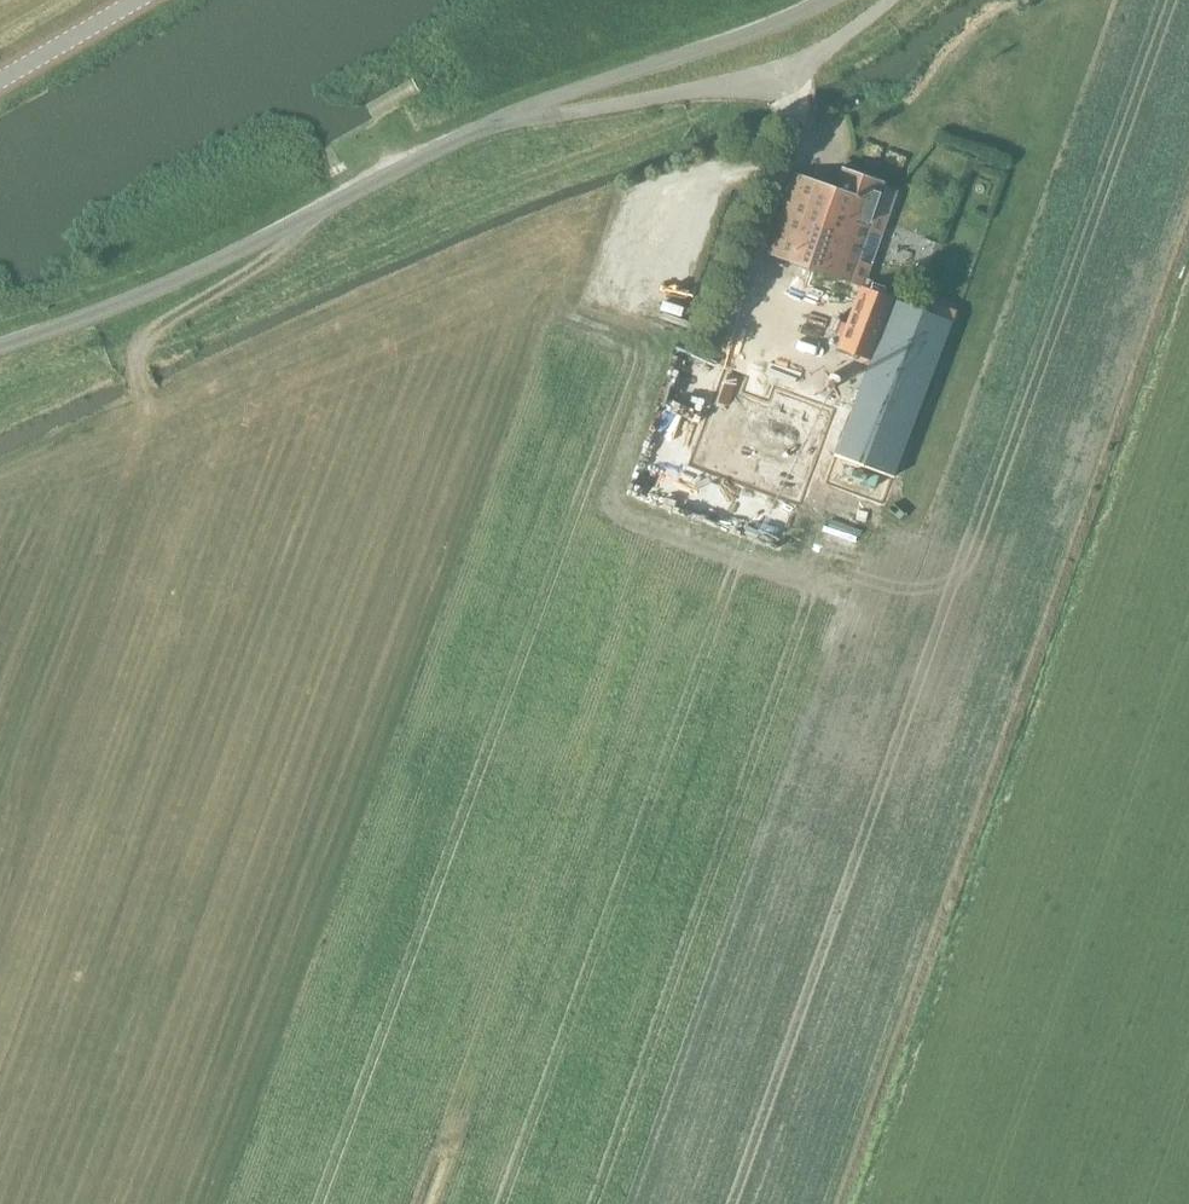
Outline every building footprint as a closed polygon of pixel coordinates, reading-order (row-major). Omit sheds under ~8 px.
[(768,252),(849,280),(868,229),(882,234),(897,191),(883,185),(884,182),(842,168),(836,188),(796,174),(768,252)] [(742,418),(819,444),(817,449),(887,474),(948,310),(918,299),(915,307),(862,287),(839,346),(858,353),(855,359),(870,364),(852,411),(756,378),(742,418)]
